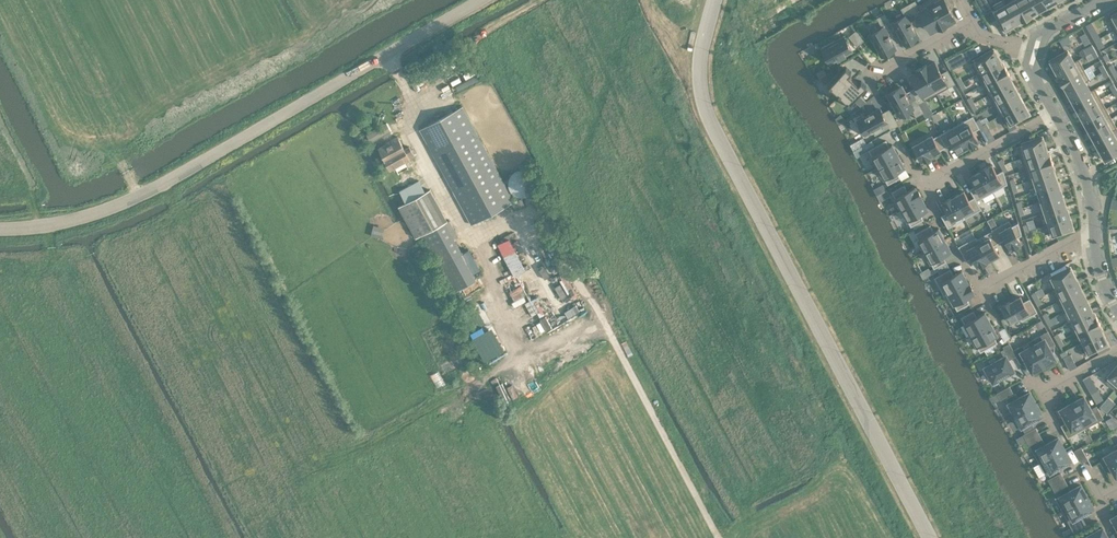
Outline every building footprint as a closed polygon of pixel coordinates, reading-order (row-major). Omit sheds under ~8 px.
[(929,0),(926,0),(917,5),(914,1),(908,4),(915,17),(921,14),(930,31),(936,27),(937,29),(943,26),(929,0)] [(943,26),(949,23),(948,21),(954,18),(948,5),(954,2),(952,0),(929,0),(943,26)] [(984,14),(991,10),(986,0),(976,0),(984,14)] [(1016,23),(1003,0),(1001,0),(992,5),(997,14),(996,15),(1000,24),(1002,23),(1005,29),(1016,23)] [(1016,23),(1020,21),(1021,22),(1027,18),(1017,0),(1012,0),(1006,3),(1004,0),(1003,0),(1016,23)] [(1027,18),(1033,15),(1032,14),(1037,12),(1030,0),(1017,0),(1027,18)] [(1037,12),(1047,6),(1044,0),(1030,0),(1037,12)] [(905,15),(893,22),(905,44),(917,37),(914,31),(915,30),(911,22),(910,23),(909,21),(915,17),(908,4),(901,8),(905,15)] [(869,34),(881,56),(896,48),(887,32),(893,29),(884,14),(877,18),(882,27),(869,34)] [(1108,19),(1114,30),(1116,28),(1116,14),(1108,19)] [(863,40),(855,31),(849,36),(857,45),(863,40)] [(851,50),(844,37),(822,49),(829,62),(837,57),(838,58),(845,54),(845,53),(851,50)] [(1088,46),(1079,51),(1082,57),(1085,55),(1091,52),(1088,46)] [(980,58),(970,63),(976,74),(1000,60),(994,50),(988,53),(987,52),(979,56),(980,58)] [(1065,53),(1064,52),(1056,56),(1057,58),(1050,61),(1056,71),(1079,59),(1078,58),(1074,61),(1068,51),(1065,53)] [(962,52),(946,61),(951,68),(966,59),(962,52)] [(1084,69),(1079,59),(1056,71),(1059,76),(1057,77),(1060,82),(1084,69)] [(1003,65),(1000,60),(976,74),(982,84),(1007,70),(1004,64),(1003,65)] [(927,63),(921,66),(936,93),(954,83),(947,70),(941,73),(934,61),(928,65),(927,63)] [(851,71),(846,66),(826,88),(828,90),(832,86),(839,93),(835,96),(836,97),(853,79),(848,74),(851,71)] [(914,70),(915,72),(910,74),(917,87),(911,90),(916,98),(918,103),(925,99),(936,93),(921,66),(914,70)] [(1089,78),(1084,69),(1060,82),(1063,87),(1064,86),(1067,91),(1089,78)] [(1010,76),(1007,70),(982,84),(988,94),(1012,81),(1009,77),(1010,76)] [(1090,79),(1089,78),(1067,91),(1072,101),(1095,88),(1090,90),(1085,81),(1090,79)] [(858,83),(853,79),(836,97),(837,98),(841,94),(848,101),(844,105),(846,107),(866,85),(861,80),(858,83)] [(988,94),(993,105),(1017,91),(1012,81),(988,94)] [(913,110),(920,106),(918,103),(916,98),(910,102),(901,86),(887,94),(899,116),(912,108),(913,110)] [(1100,98),(1095,88),(1072,101),(1078,110),(1100,98)] [(1023,102),(1017,91),(993,105),(999,115),(1023,102)] [(866,102),(859,96),(855,101),(861,107),(866,102)] [(1106,108),(1100,98),(1078,110),(1083,120),(1106,108)] [(925,99),(918,103),(920,106),(923,111),(926,117),(933,114),(925,99)] [(1029,113),(1023,102),(999,115),(1005,126),(1015,121),(1015,122),(1024,117),(1023,116),(1029,113)] [(420,129),(435,158),(472,224),(514,201),(478,135),(462,106),(420,129)] [(1111,117),(1106,108),(1083,120),(1088,130),(1111,117)] [(866,116),(858,121),(865,133),(873,129),(875,133),(889,126),(890,128),(897,125),(889,109),(882,113),(880,109),(874,112),(873,111),(865,115),(866,116)] [(972,116),(956,125),(967,146),(967,147),(978,140),(973,131),(979,128),(972,116)] [(1116,127),(1111,117),(1088,130),(1094,140),(1116,127)] [(982,124),(978,126),(982,132),(983,134),(989,130),(985,123),(982,124)] [(956,125),(939,134),(946,146),(951,143),(956,152),(967,146),(956,125)] [(1116,127),(1094,140),(1099,149),(1116,140),(1116,139),(1112,130),(1116,128),(1116,127)] [(905,131),(900,133),(905,141),(909,139),(905,131)] [(932,134),(913,145),(921,161),(933,155),(932,154),(940,150),(940,149),(946,146),(939,134),(933,137),(932,134)] [(379,147),(390,168),(414,155),(409,146),(404,148),(397,136),(385,142),(386,143),(379,147)] [(1017,146),(1021,158),(1047,149),(1043,137),(1036,139),(1035,138),(1026,141),(1027,143),(1017,146)] [(885,140),(868,149),(878,166),(898,155),(892,144),(888,146),(885,140)] [(1099,149),(1105,160),(1116,153),(1116,140),(1099,149)] [(1047,149),(1021,158),(1024,169),(1052,160),(1049,153),(1048,154),(1047,149)] [(898,155),(878,166),(888,184),(899,177),(896,171),(904,167),(898,155)] [(1052,160),(1024,169),(1028,180),(1054,171),(1052,166),(1054,166),(1052,160)] [(991,164),(980,170),(980,171),(981,170),(992,191),(1007,183),(1004,172),(1003,170),(997,173),(991,164)] [(992,191),(981,170),(980,171),(970,176),(975,185),(970,188),(974,197),(976,200),(982,197),(992,191)] [(534,185),(534,184),(533,180),(532,177),(530,175),(526,172),(524,171),(522,171),(519,171),(516,172),(514,173),(512,175),(511,176),(509,178),(508,181),(508,184),(509,188),(510,190),(512,193),(513,194),(516,195),(520,197),(522,197),(526,196),(528,195),(530,193),(531,191),(533,189),(533,187),(534,185)] [(1054,171),(1028,180),(1028,181),(1033,179),(1037,190),(1058,182),(1054,171)] [(881,200),(891,194),(884,182),(874,188),(881,200)] [(1058,182),(1037,190),(1041,201),(1062,194),(1058,182)] [(903,184),(891,191),(901,208),(921,197),(921,198),(922,197),(915,185),(907,190),(903,184)] [(416,237),(421,234),(423,238),(451,291),(475,278),(445,221),(447,220),(430,189),(399,206),(416,237)] [(953,196),(953,197),(962,214),(964,218),(981,209),(976,200),(974,197),(969,200),(964,191),(953,196)] [(993,191),(984,197),(992,211),(1002,206),(993,191)] [(1062,194),(1041,201),(1045,212),(1065,205),(1062,194)] [(962,214),(953,197),(953,196),(942,202),(947,212),(941,215),(948,227),(954,223),(952,219),(962,214)] [(921,197),(901,208),(911,226),(923,219),(919,213),(927,208),(921,198),(921,197)] [(1065,205),(1045,212),(1048,223),(1069,216),(1065,205)] [(988,219),(993,227),(998,224),(993,216),(988,219)] [(1069,216),(1048,223),(1052,235),(1073,228),(1069,216)] [(992,230),(999,242),(1004,239),(1010,248),(1021,242),(1017,235),(1021,233),(1018,221),(1011,224),(1008,219),(991,229),(992,230)] [(383,236),(385,226),(374,224),(372,234),(383,236)] [(930,224),(915,233),(924,250),(944,239),(938,228),(933,230),(930,224)] [(976,238),(976,239),(988,260),(988,259),(998,254),(993,245),(999,242),(992,230),(976,238)] [(511,236),(498,242),(514,276),(527,270),(511,236)] [(975,236),(958,246),(966,260),(972,257),(977,266),(988,260),(988,259),(988,260),(976,239),(976,238),(975,236)] [(944,239),(924,250),(934,267),(946,261),(942,255),(951,250),(944,239)] [(1076,279),(1071,267),(1051,277),(1056,288),(1052,290),(1052,291),(1076,279)] [(950,268),(934,277),(944,295),(948,292),(947,292),(968,281),(967,280),(961,270),(953,274),(950,268)] [(565,271),(559,274),(572,297),(577,294),(565,271)] [(1082,289),(1076,279),(1052,291),(1057,301),(1082,289)] [(966,297),(974,292),(968,280),(967,280),(968,281),(947,292),(948,292),(957,309),(969,303),(966,297)] [(1043,287),(1036,289),(1038,296),(1046,294),(1043,287)] [(1082,289),(1057,301),(1062,312),(1087,300),(1082,289)] [(1012,299),(1001,306),(1009,321),(1019,316),(1021,320),(1037,311),(1029,298),(1023,301),(1020,296),(1012,300),(1012,299)] [(1092,310),(1087,300),(1062,312),(1063,312),(1067,310),(1072,320),(1067,322),(1092,310)] [(973,310),(961,317),(971,334),(991,323),(984,311),(976,316),(973,310)] [(1092,310),(1067,322),(1073,333),(1098,320),(1095,314),(1094,315),(1092,310)] [(1101,326),(1098,320),(1073,333),(1073,334),(1078,331),(1083,341),(1102,332),(1100,327),(1101,326)] [(991,323),(971,334),(980,351),(997,342),(994,336),(997,334),(991,323)] [(485,329),(482,325),(470,332),(486,359),(505,347),(492,325),(485,329)] [(1047,331),(1030,340),(1044,365),(1045,364),(1055,359),(1048,346),(1054,343),(1047,331)] [(1102,332),(1083,341),(1088,352),(1108,343),(1102,332)] [(1030,340),(1030,341),(1032,345),(1022,351),(1019,346),(1013,350),(1016,355),(1020,362),(1025,359),(1032,371),(1043,366),(1044,365),(1030,340)] [(1006,374),(1013,369),(1006,356),(1008,354),(1010,358),(1016,355),(1013,350),(1009,343),(1003,346),(1005,348),(998,352),(1001,358),(985,366),(986,368),(983,369),(989,381),(992,379),(993,381),(1001,377),(1006,374)] [(1116,386),(1116,365),(1111,372),(1112,373),(1105,381),(1115,389),(1116,386)] [(1012,392),(1009,386),(997,392),(1000,398),(1012,392)] [(1103,399),(1097,390),(1091,393),(1096,403),(1103,399)] [(1018,398),(1015,393),(1006,398),(1015,414),(1036,403),(1035,402),(1029,392),(1018,398)] [(1073,402),(1072,402),(1085,427),(1103,417),(1096,405),(1090,409),(1084,396),(1073,402)] [(1072,402),(1071,403),(1060,409),(1067,421),(1061,425),(1068,437),(1085,427),(1072,402)] [(1036,404),(1036,403),(1015,414),(1025,431),(1033,426),(1031,421),(1042,414),(1036,404)] [(1036,427),(1020,436),(1023,442),(1039,433),(1036,427)] [(1045,444),(1039,433),(1023,442),(1026,447),(1036,464),(1064,448),(1064,447),(1058,437),(1045,444)] [(1114,445),(1116,449),(1105,455),(1116,476),(1116,475),(1116,450),(1114,445)] [(1081,446),(1075,450),(1081,462),(1087,458),(1081,446)] [(1065,449),(1064,448),(1036,464),(1042,476),(1071,460),(1065,450),(1065,449)] [(1060,472),(1048,479),(1052,485),(1064,478),(1060,472)] [(1067,484),(1064,478),(1052,485),(1055,491),(1067,484)] [(1086,495),(1081,484),(1056,498),(1062,510),(1087,496),(1086,495)] [(1088,497),(1087,496),(1062,510),(1068,520),(1075,533),(1087,526),(1080,514),(1093,507),(1087,497),(1088,497)] [(1094,531),(1089,534),(1082,537),(1108,537),(1102,527),(1094,531)]
